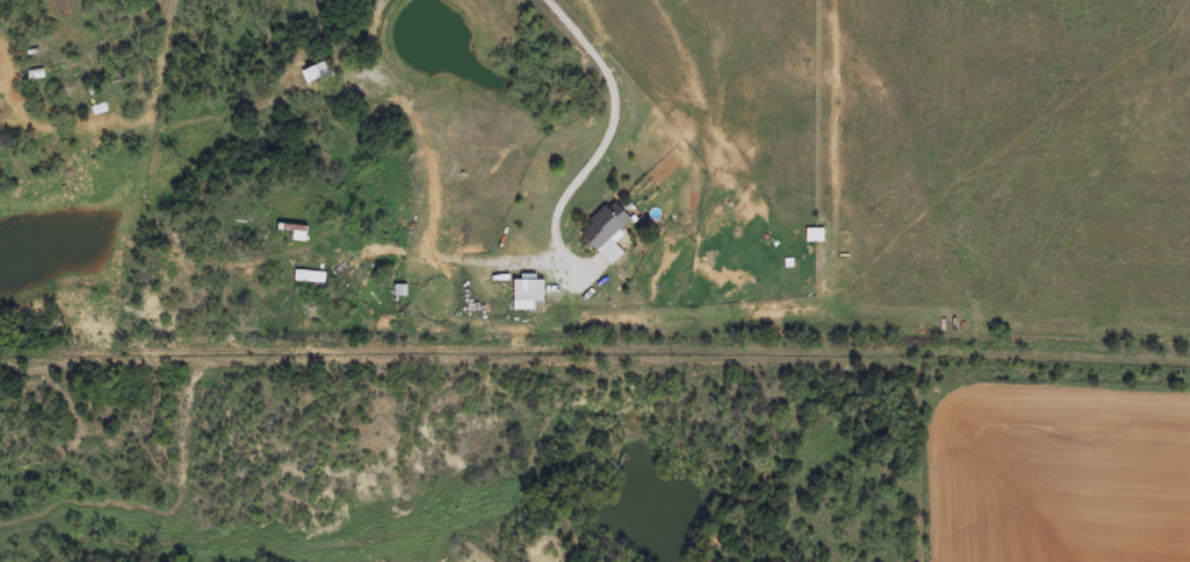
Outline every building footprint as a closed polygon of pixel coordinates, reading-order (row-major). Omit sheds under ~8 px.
[(613,265),(626,253),(613,239),(633,221),(614,201),(581,232),(613,265)] [(545,280),(515,280),(515,309),(534,309),(534,301),(545,301),(545,280)]
